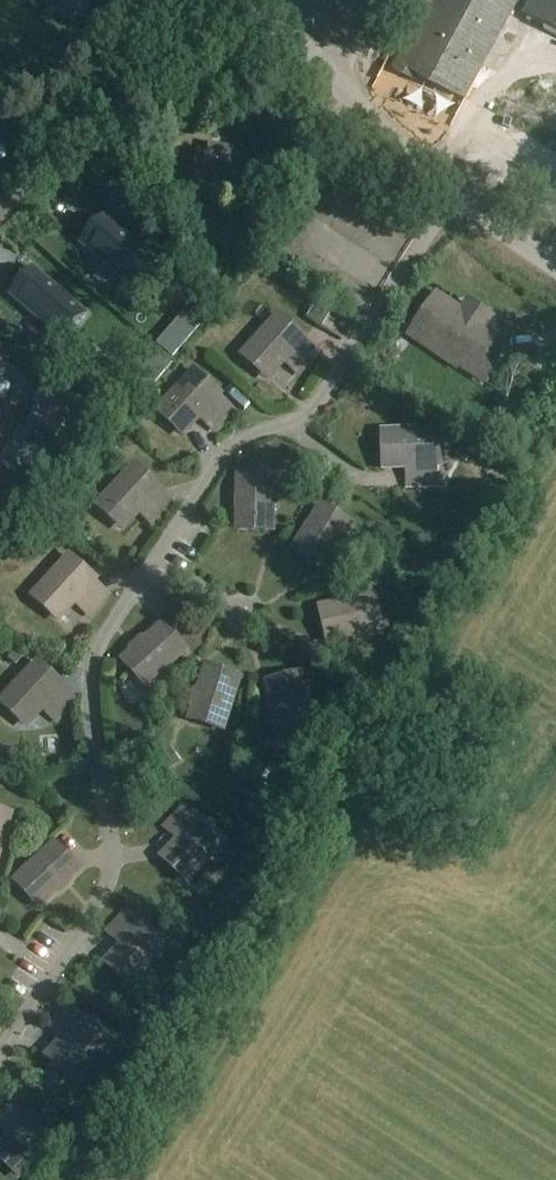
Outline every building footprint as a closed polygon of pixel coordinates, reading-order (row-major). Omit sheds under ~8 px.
[(45,14),(85,21),(89,0),(48,0),(45,14)] [(518,0),(434,0),(425,16),(413,39),(409,37),(393,67),(418,81),(420,76),(464,100),(465,97),(466,97),(479,74),(508,89),(510,90),(515,80),(484,63),(518,0)] [(434,0),(397,0),(425,16),(434,0)] [(524,16),(555,33),(555,0),(533,0),(524,16)] [(222,158),(224,147),(209,144),(207,153),(197,151),(190,182),(238,192),(244,162),(222,158)] [(266,183),(253,181),(251,190),(264,193),(266,183)] [(109,223),(88,249),(140,291),(160,265),(109,223)] [(0,283),(0,289),(49,328),(70,302),(18,260),(0,283)] [(460,312),(443,301),(435,296),(411,332),(481,380),(493,361),(483,354),(495,336),(482,328),(489,318),(466,303),(460,312)] [(183,314),(156,345),(173,359),(200,328),(183,314)] [(300,375),(319,354),(277,316),(241,356),(267,379),(284,360),(300,375)] [(215,431),(234,410),(193,372),(157,412),(182,435),(199,416),(215,431)] [(66,421),(77,403),(43,383),(33,401),(66,421)] [(56,438),(66,422),(37,405),(28,421),(56,438)] [(513,406),(499,406),(500,422),(514,421),(513,406)] [(23,423),(4,455),(26,469),(45,437),(23,423)] [(437,484),(436,464),(435,432),(381,433),(383,467),(406,466),(407,485),(437,484)] [(463,445),(457,458),(467,464),(474,451),(463,445)] [(291,446),(281,461),(294,470),(305,455),(291,446)] [(154,527),(174,505),(134,468),(97,507),(122,530),(139,512),(154,527)] [(271,530),(272,477),(238,476),(237,530),(271,530)] [(320,570),(349,525),(320,507),(292,552),(320,570)] [(91,617),(110,595),(69,558),(33,598),(58,621),(75,602),(91,617)] [(328,641),(380,629),(372,596),(320,608),(328,641)] [(146,687),(186,651),(162,625),(123,661),(146,687)] [(14,649),(7,657),(15,665),(23,656),(14,649)] [(26,726),(63,687),(38,664),(1,703),(26,726)] [(223,730),(239,679),(206,669),(190,720),(223,730)] [(282,735),(315,726),(301,674),(268,683),(282,735)] [(172,748),(161,756),(170,768),(181,760),(172,748)] [(269,787),(274,775),(264,770),(258,782),(269,787)] [(188,882),(225,843),(185,804),(164,826),(180,841),(163,858),(188,882)] [(11,816),(0,813),(0,853),(11,816)] [(40,907),(79,870),(55,845),(16,882),(40,907)] [(132,987),(169,947),(127,909),(107,931),(123,946),(107,963),(132,987)] [(74,1082),(111,1043),(70,1004),(51,1024),(68,1039),(49,1058),(74,1082)] [(141,1052),(132,1065),(146,1074),(154,1060),(141,1052)] [(58,1138),(15,1099),(0,1116),(0,1125),(13,1137),(0,1150),(0,1158),(21,1178),(58,1138)]
